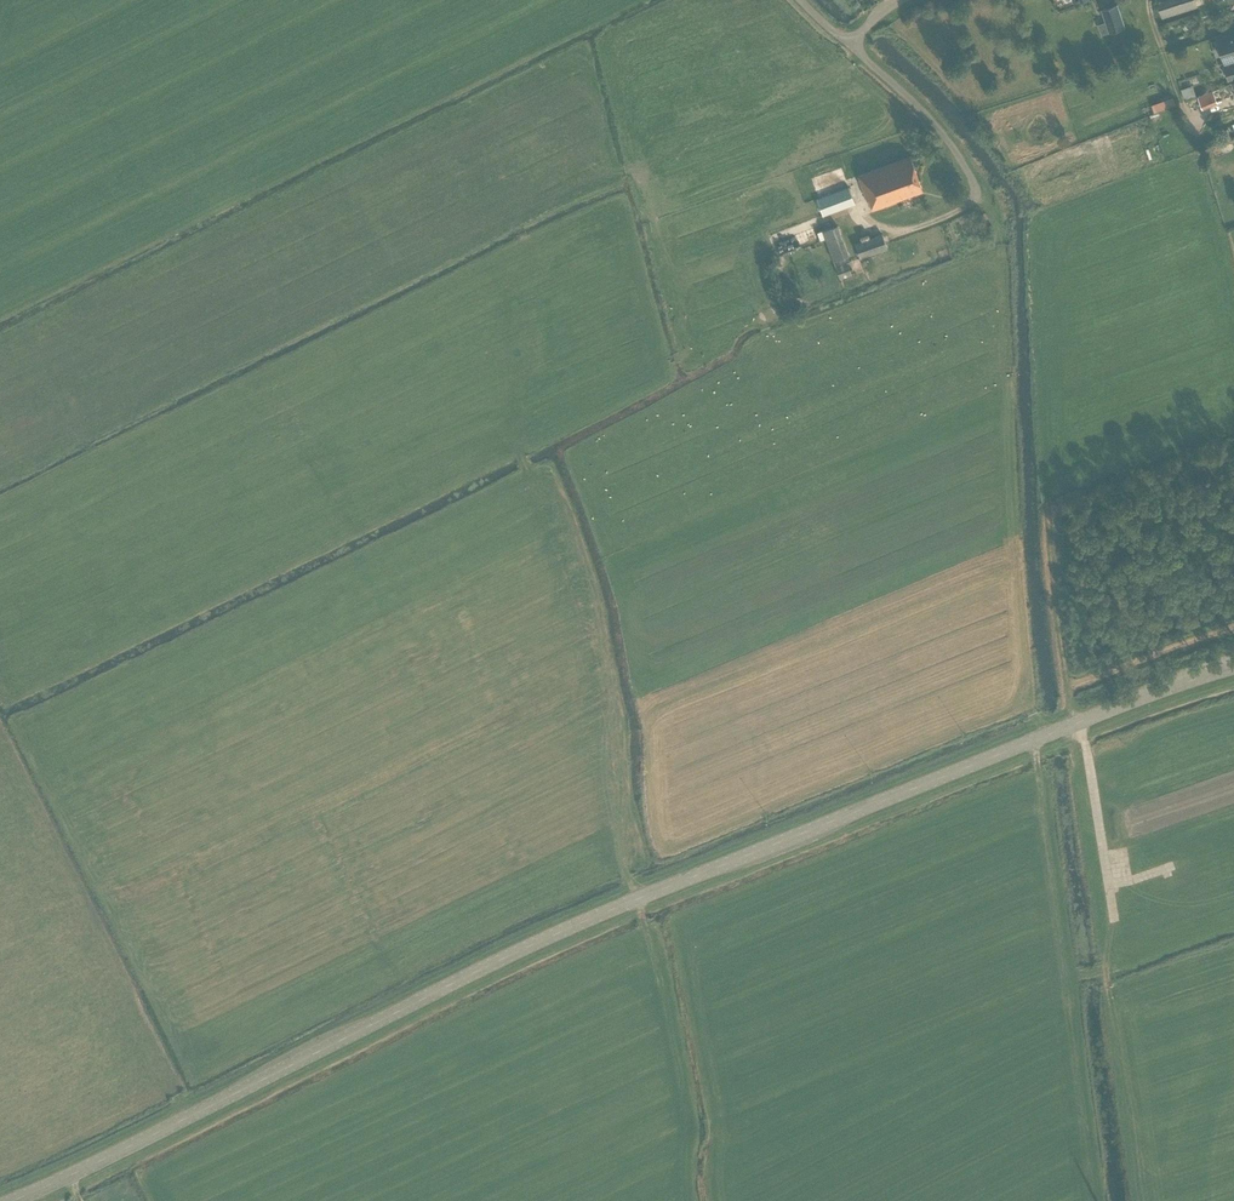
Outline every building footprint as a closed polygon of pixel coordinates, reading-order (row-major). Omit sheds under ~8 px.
[(1193,0),(1161,0),(1156,1),(1160,17),(1195,8),(1193,0)] [(1125,26),(1118,4),(1101,9),(1109,32),(1125,26)] [(1217,40),(1225,63),(1233,60),(1233,34),(1217,40)] [(1224,67),(1228,81),(1233,79),(1233,64),(1224,67)] [(1184,79),(1186,86),(1196,83),(1194,76),(1184,79)] [(1213,91),(1198,97),(1202,106),(1217,101),(1213,91)] [(1152,113),(1159,111),(1160,115),(1154,117),(1156,122),(1162,120),(1163,122),(1176,118),(1170,98),(1149,104),(1152,113)] [(871,210),(921,191),(908,157),(857,176),(866,199),(867,199),(871,210)] [(854,204),(849,191),(847,187),(817,199),(823,216),(854,204)] [(848,256),(837,226),(822,232),(834,262),(848,256)] [(803,247),(816,243),(812,231),(799,235),(803,247)] [(859,258),(885,248),(880,234),(853,244),(859,258)] [(851,275),(847,263),(835,267),(840,279),(851,275)]
